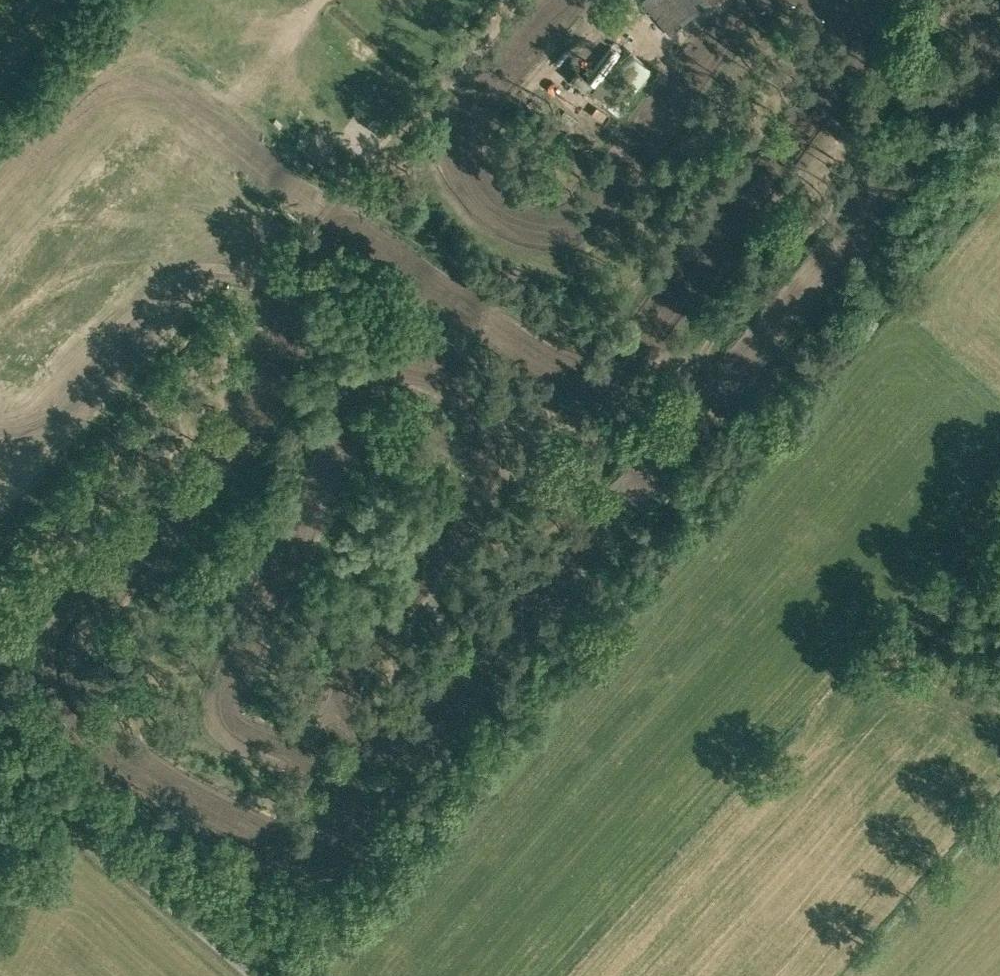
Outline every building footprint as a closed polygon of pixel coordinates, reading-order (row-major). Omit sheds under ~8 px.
[(641,1),(669,34),(709,0),(642,0),(641,1)] [(574,53),(567,47),(552,66),(560,71),(574,53)] [(654,69),(625,47),(605,72),(634,95),(654,69)]
